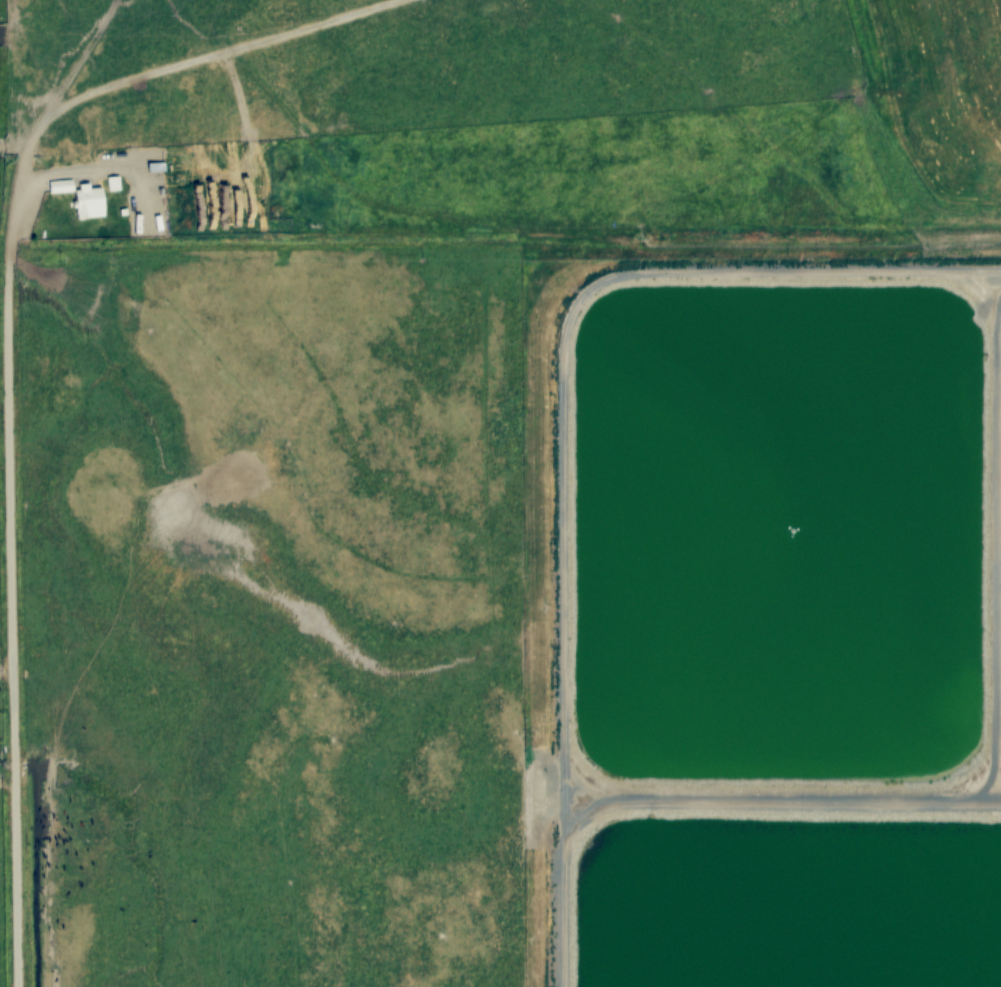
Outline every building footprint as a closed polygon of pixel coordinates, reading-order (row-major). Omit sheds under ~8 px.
[(52,183),(52,192),(74,191),(75,219),(106,218),(105,187),(91,188),(91,185),(73,185),(73,182),(52,183)]
